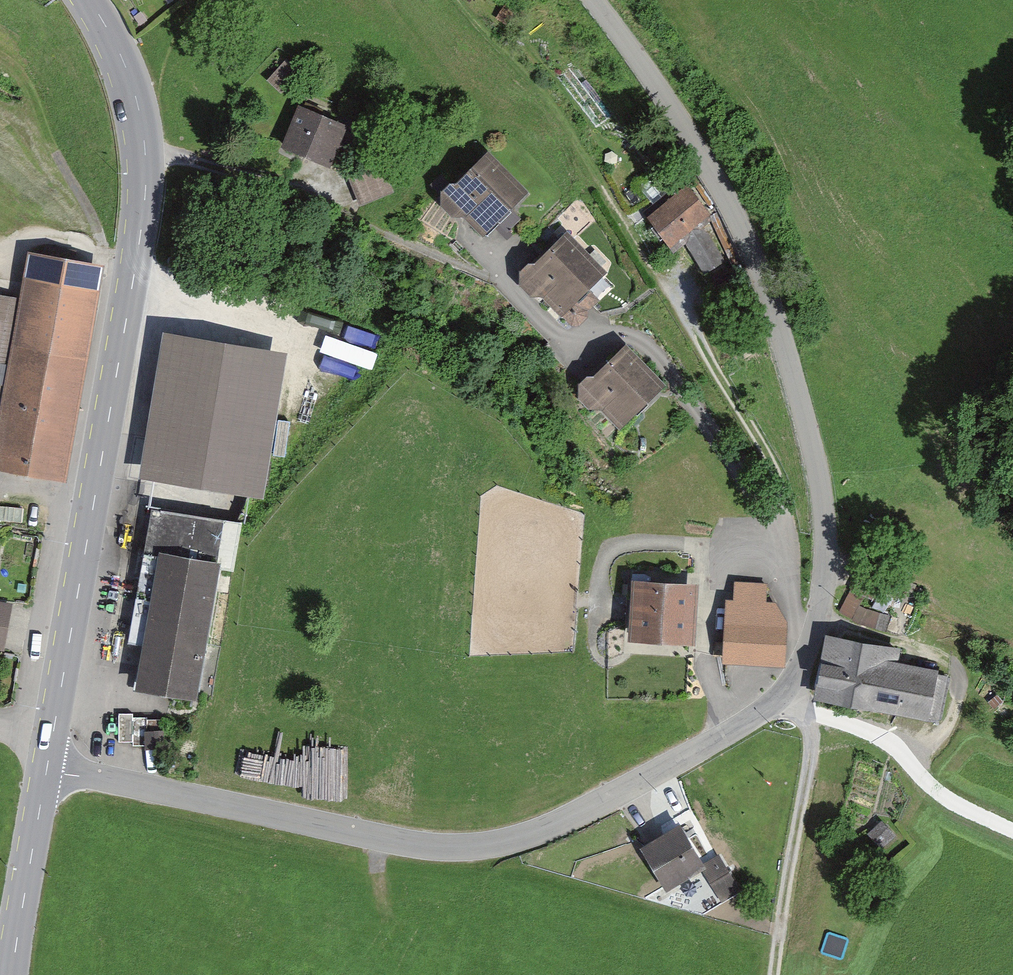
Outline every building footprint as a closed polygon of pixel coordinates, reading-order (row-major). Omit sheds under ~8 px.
[(505,2),(495,16),(505,23),(515,9),(505,2)] [(349,125),(299,104),(283,141),(332,162),(349,125)] [(526,190),(485,150),(447,190),(488,230),(526,190)] [(379,160),(350,170),(362,203),(391,192),(379,160)] [(713,218),(688,183),(645,214),(669,247),(683,237),(706,270),(723,258),(701,227),(713,218)] [(605,272),(565,230),(519,274),(536,292),(540,288),(563,312),(605,272)] [(65,478),(105,260),(26,246),(18,296),(0,294),(0,466),(65,478)] [(284,348),(163,328),(141,472),(262,492),(284,348)] [(669,383),(628,341),(594,373),(588,373),(578,380),(579,395),(590,407),(603,406),(622,427),(669,383)] [(238,522),(150,505),(123,645),(140,648),(133,684),(194,695),(220,563),(230,565),(238,522)] [(859,572),(843,601),(875,619),(891,591),(859,572)] [(699,582),(632,578),(629,638),(696,642),(699,582)] [(768,580),(733,578),(732,595),(724,594),(720,661),(785,666),(788,620),(777,602),(767,601),(768,580)] [(8,627),(12,604),(0,602),(0,626),(8,627)] [(4,651),(8,627),(0,626),(0,651),(4,651)] [(901,645),(830,632),(818,699),(941,722),(950,670),(899,661),(901,645)] [(682,826),(642,849),(665,891),(706,869),(682,826)]
